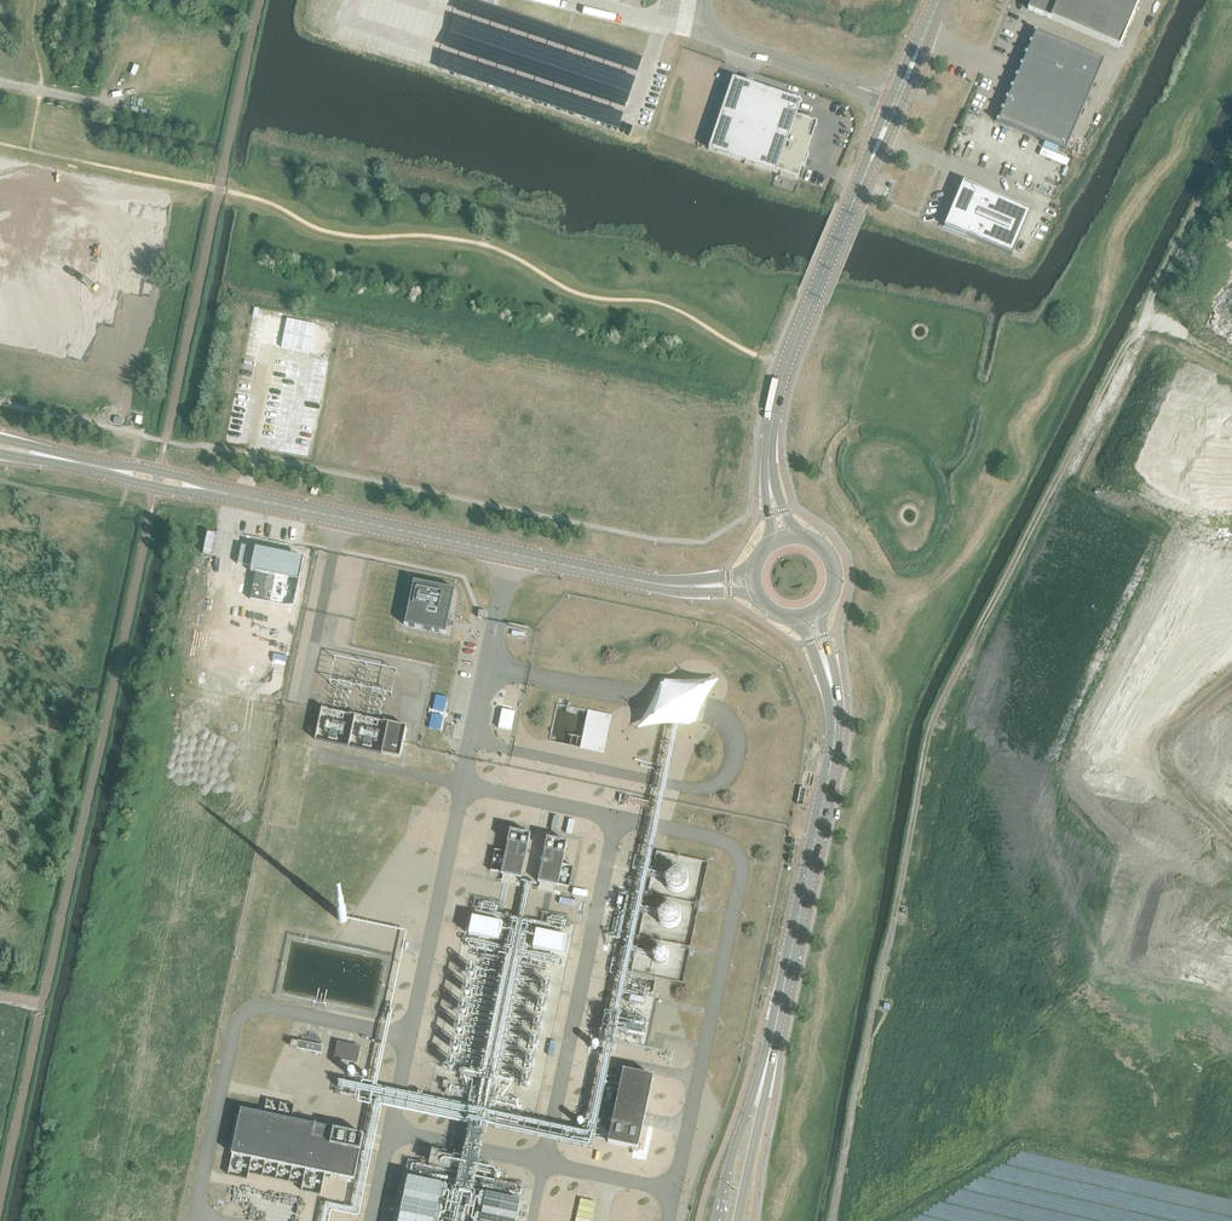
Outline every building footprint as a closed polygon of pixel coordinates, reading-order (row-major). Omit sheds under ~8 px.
[(1028,10),(1119,48),(1140,0),(1032,0),(1028,10)] [(1037,32),(999,122),(1066,151),(1104,61),(1037,32)] [(733,79),(709,150),(777,174),(778,173),(798,180),(803,167),(805,168),(809,156),(807,155),(817,124),(797,117),(802,102),(733,79)] [(961,133),(969,136),(971,130),(964,127),(961,133)] [(964,182),(945,227),(1012,256),(1031,211),(964,182)] [(324,357),(330,328),(258,313),(253,342),(324,357)] [(414,582),(405,625),(446,634),(455,591),(414,582)] [(479,611),(478,618),(486,620),(488,613),(479,611)] [(321,711),(315,740),(320,741),(323,742),(341,746),(345,747),(353,748),(356,749),(374,753),(378,753),(400,758),(405,733),(407,727),(322,709),(322,710),(321,711)] [(632,798),(630,806),(647,810),(648,802),(632,798)] [(501,873),(501,874),(521,879),(530,835),(510,831),(505,853),(501,873)] [(547,839),(538,882),(558,886),(558,885),(563,865),(567,843),(547,839)] [(624,919),(616,917),(614,929),(613,933),(612,935),(621,937),(624,919)] [(469,935),(499,941),(502,924),(472,918),(469,935)] [(537,932),(533,949),(563,955),(567,938),(537,932)] [(323,1047),(298,1042),(296,1049),(322,1055),(323,1047)] [(350,1054),(352,1045),(351,1045),(348,1045),(337,1042),(334,1059),(357,1064),(359,1055),(350,1054)] [(623,1070),(608,1143),(638,1149),(654,1077),(623,1070)] [(241,1110),(232,1154),(325,1174),(354,1180),(364,1136),(291,1121),(264,1115),(256,1113),(241,1110)] [(398,1220),(436,1220),(443,1185),(407,1177),(398,1220)] [(480,1220),(517,1220),(521,1202),(485,1194),(480,1220)]
